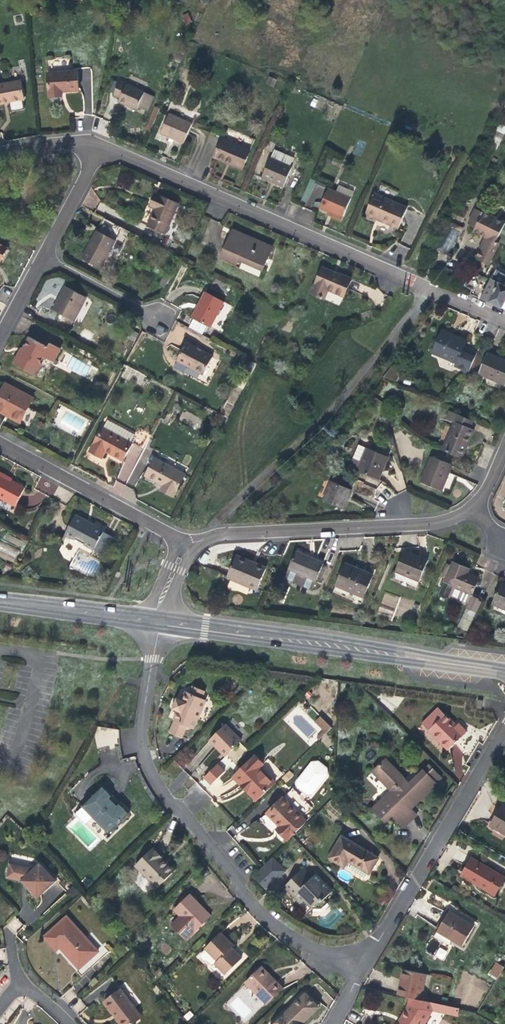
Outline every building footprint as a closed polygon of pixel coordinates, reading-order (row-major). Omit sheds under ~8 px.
[(184,25),(192,23),(189,12),(181,15),(184,25)] [(77,71),(48,73),(50,97),(62,96),(62,92),(67,92),(78,91),(77,71)] [(273,87),(276,79),(268,75),(265,83),(273,87)] [(4,103),(10,102),(23,100),(25,99),(21,81),(0,85),(0,104),(4,103)] [(113,95),(120,98),(126,84),(119,81),(113,95)] [(145,92),(126,84),(120,98),(119,101),(129,106),(137,109),(138,107),(141,102),(145,92)] [(154,96),(145,92),(141,102),(150,106),(154,96)] [(24,110),(23,100),(10,102),(12,112),(24,110)] [(148,111),(150,106),(141,102),(138,107),(148,111)] [(170,138),(174,139),(177,141),(183,144),(192,124),(169,114),(161,134),(170,138)] [(250,151),(223,139),(215,155),(230,162),(230,164),(233,165),(242,169),(250,151)] [(270,158),(290,167),(294,158),(274,149),(270,158)] [(230,162),(215,155),(215,157),(230,164),(230,162)] [(290,167),(270,158),(262,178),(272,182),(283,187),(292,167),(290,167)] [(336,192),(351,198),(354,191),(339,185),(336,192)] [(342,218),(351,198),(336,192),(328,188),(320,208),(328,212),(342,218)] [(148,226),(166,234),(174,214),(179,204),(155,194),(150,206),(155,208),(152,216),(148,226)] [(407,208),(375,194),(367,212),(382,218),(381,221),(385,223),(398,229),(407,208)] [(458,205),(453,215),(462,220),(465,214),(464,214),(467,210),(458,205)] [(476,227),(483,212),(476,209),(469,223),(476,227)] [(342,218),(328,212),(327,214),(334,217),(341,220),(342,218)] [(382,218),(367,212),(366,214),(381,221),(382,218)] [(496,242),(504,223),(483,212),(476,227),(474,231),(481,235),(486,237),(496,242)] [(174,214),(166,234),(172,236),(181,217),(174,214)] [(96,231),(116,240),(122,228),(103,218),(96,231)] [(435,249),(446,255),(460,228),(449,222),(435,249)] [(446,255),(449,257),(463,229),(460,228),(446,255)] [(233,230),(231,235),(246,241),(248,237),(233,230)] [(100,269),(116,240),(96,231),(92,239),(81,258),(100,269)] [(268,259),(273,248),(253,239),(248,237),(246,241),(231,235),(222,257),(238,263),(239,259),(260,268),(265,257),(268,259)] [(498,243),(496,242),(486,237),(476,259),(488,265),(498,243)] [(265,257),(260,268),(263,270),(268,259),(265,257)] [(484,273),(487,266),(474,259),(471,265),(484,273)] [(328,290),(343,297),(351,279),(339,274),(338,276),(335,274),(332,273),(333,272),(323,268),(311,293),(324,299),(328,290)] [(492,280),(503,285),(504,282),(504,275),(496,271),(492,280)] [(503,285),(492,280),(482,299),(497,306),(504,310),(504,286),(503,285)] [(61,303),(69,288),(66,287),(61,295),(58,301),(61,303)] [(74,321),(86,297),(69,288),(61,303),(58,301),(53,310),(74,321)] [(207,326),(210,327),(224,302),(205,292),(197,306),(191,317),(194,318),(207,326)] [(202,335),(207,326),(194,318),(189,327),(202,335)] [(469,372),(477,353),(464,347),(466,342),(454,336),(442,331),(433,353),(457,363),(458,367),(469,372)] [(23,350),(16,365),(34,375),(44,357),(53,362),(60,349),(50,343),(48,347),(30,337),(23,350)] [(183,348),(176,361),(177,361),(187,366),(203,375),(213,357),(186,343),(183,348)] [(479,374),(504,385),(504,384),(504,361),(503,360),(502,362),(499,361),(496,360),(497,357),(488,354),(479,374)] [(68,368),(84,376),(90,366),(74,357),(68,368)] [(184,372),(187,366),(177,361),(174,367),(184,372)] [(393,365),(384,377),(397,381),(402,369),(393,365)] [(33,398),(5,384),(0,394),(0,409),(9,414),(8,416),(20,422),(33,398)] [(455,422),(471,428),(474,421),(449,411),(446,418),(455,422)] [(103,428),(131,443),(135,435),(107,420),(103,428)] [(474,430),(471,428),(455,422),(442,450),(462,459),(469,441),(474,430)] [(132,443),(131,443),(103,428),(102,427),(89,451),(101,458),(105,451),(111,454),(122,460),(132,443)] [(148,434),(139,429),(132,443),(140,448),(148,434)] [(365,437),(361,446),(372,450),(375,442),(365,437)] [(372,450),(361,446),(359,445),(350,467),(378,479),(382,470),(385,465),(381,463),(384,455),(372,450)] [(420,482),(441,491),(448,476),(452,465),(431,456),(420,482)] [(185,474),(155,459),(146,476),(158,482),(164,485),(161,490),(173,496),(185,474)] [(11,480),(12,479),(6,476),(0,472),(0,474),(11,480)] [(15,506),(25,488),(11,480),(0,474),(0,498),(15,506)] [(334,475),(331,482),(352,490),(354,483),(334,475)] [(331,482),(323,500),(344,509),(348,499),(352,490),(331,482)] [(65,535),(94,550),(104,532),(107,527),(96,521),(94,525),(87,521),(76,515),(65,535)] [(104,532),(94,550),(103,555),(113,536),(104,532)] [(19,550),(0,541),(0,551),(15,559),(19,550)] [(323,564),(324,563),(311,558),(296,551),(285,578),(312,590),(316,580),(323,564)] [(404,551),(396,571),(420,581),(428,561),(417,557),(404,551)] [(236,556),(235,560),(254,567),(255,564),(250,562),(236,556)] [(235,560),(227,577),(257,589),(266,568),(255,564),(254,567),(235,560)] [(468,604),(472,593),(479,579),(470,575),(467,573),(469,569),(453,562),(452,566),(446,579),(439,594),(440,596),(445,599),(448,598),(449,595),(468,604)] [(345,563),(344,566),(361,573),(362,570),(357,568),(345,563)] [(323,564),(316,580),(320,582),(327,566),(323,564)] [(441,577),(446,579),(452,566),(447,564),(441,577)] [(344,566),(336,585),(364,597),(373,575),(362,570),(361,573),(344,566)] [(493,604),(504,609),(504,584),(502,583),(493,604)] [(472,593),(468,604),(466,607),(477,612),(483,598),(480,597),(472,593)] [(193,686),(189,694),(202,700),(206,692),(193,686)] [(187,726),(194,729),(206,701),(202,700),(189,694),(186,693),(182,702),(177,699),(174,701),(172,705),(173,709),(178,711),(176,716),(174,720),(175,720),(170,732),(181,737),(187,726)] [(423,724),(448,750),(457,742),(467,732),(458,724),(456,726),(439,708),(423,724)] [(313,724),(322,733),(328,727),(319,719),(313,724)] [(241,741),(226,725),(210,741),(217,748),(220,751),(222,748),(228,754),(241,741)] [(96,748),(119,747),(118,727),(95,728),(96,748)] [(315,740),(317,742),(330,730),(328,727),(322,733),(315,740)] [(175,758),(184,767),(196,756),(187,746),(175,758)] [(225,757),(228,754),(222,748),(220,751),(225,757)] [(263,765),(255,756),(233,777),(242,785),(243,784),(246,787),(249,790),(248,791),(258,801),(275,784),(260,768),(263,765)] [(416,803),(436,784),(441,779),(429,766),(417,777),(413,772),(405,780),(386,760),(373,772),(392,791),(373,809),(385,821),(392,815),(404,828),(416,815),(410,809),(405,803),(409,799),(413,803),(413,804),(414,804),(415,804),(416,803)] [(316,763),(310,764),(296,782),(297,787),(307,795),(312,795),(327,776),(326,771),(316,763)] [(211,785),(224,772),(217,765),(204,778),(211,785)] [(103,785),(82,806),(109,834),(130,813),(120,802),(118,805),(114,801),(111,798),(114,796),(103,785)] [(288,840),(306,822),(282,799),(267,813),(279,825),(283,830),(280,833),(288,840)] [(413,807),(416,803),(415,804),(414,804),(413,804),(413,803),(409,799),(405,803),(410,809),(413,807)] [(491,825),(504,833),(504,807),(502,806),(496,816),(491,825)] [(369,873),(378,858),(342,837),(329,858),(344,867),(348,861),(355,865),(369,873)] [(153,848),(135,865),(157,888),(172,873),(160,860),(162,858),(153,848)] [(172,873),(175,871),(166,861),(162,858),(160,860),(172,873)] [(467,865),(463,873),(479,882),(477,885),(495,895),(504,878),(471,858),(467,865)] [(273,860),(262,870),(274,882),(284,871),(273,860)] [(7,877),(22,881),(24,879),(33,890),(31,891),(38,898),(56,881),(40,864),(34,869),(10,864),(7,877)] [(274,882),(262,870),(255,877),(267,889),(274,882)] [(308,904),(313,910),(324,900),(331,892),(321,881),(319,883),(313,876),(312,877),(307,873),(305,875),(301,870),(284,887),(301,904),(304,901),(308,904)] [(463,873),(461,876),(477,885),(479,882),(463,873)] [(33,890),(24,879),(22,881),(27,887),(31,891),(33,890)] [(190,894),(174,909),(181,916),(196,931),(211,916),(199,903),(190,894)] [(327,903),(324,900),(313,910),(317,913),(327,903)] [(452,940),(463,946),(474,927),(448,912),(442,924),(434,936),(449,945),(452,940)] [(81,977),(92,967),(93,964),(89,960),(98,952),(102,956),(104,956),(109,952),(104,947),(98,952),(67,916),(44,936),(57,950),(60,947),(62,946),(65,950),(64,951),(79,969),(76,971),(81,977)] [(187,940),(196,931),(181,916),(172,925),(187,940)] [(15,932),(22,923),(14,917),(7,926),(15,932)] [(217,961),(215,963),(226,974),(242,958),(234,951),(231,948),(234,946),(221,933),(205,948),(206,949),(217,961)] [(438,947),(434,957),(444,961),(448,951),(438,947)] [(214,964),(215,963),(217,961),(206,949),(201,954),(201,957),(204,961),(207,961),(210,964),(214,964)] [(92,967),(104,956),(102,956),(98,952),(89,960),(93,964),(92,967)] [(495,964),(489,976),(497,980),(503,969),(495,964)] [(269,974),(262,966),(260,968),(269,978),(271,976),(269,974)] [(283,988),(271,976),(269,978),(260,968),(245,982),(267,1004),(283,988)] [(399,987),(397,995),(409,998),(420,1000),(426,975),(405,970),(401,987),(399,987)] [(121,989),(105,1001),(113,1013),(115,1012),(117,1015),(120,1018),(118,1019),(121,1023),(133,1023),(142,1017),(121,989)] [(298,1022),(317,1004),(306,992),(274,1023),(300,1023),(298,1022)] [(244,1018),(250,1011),(237,997),(230,1004),(244,1018)] [(432,1011),(434,1003),(420,1000),(409,998),(408,1006),(401,1017),(397,1023),(425,1023),(432,1011)] [(457,1017),(459,1009),(434,1003),(432,1011),(457,1017)] [(317,1004),(298,1022),(300,1023),(303,1023),(320,1007),(317,1004)]
